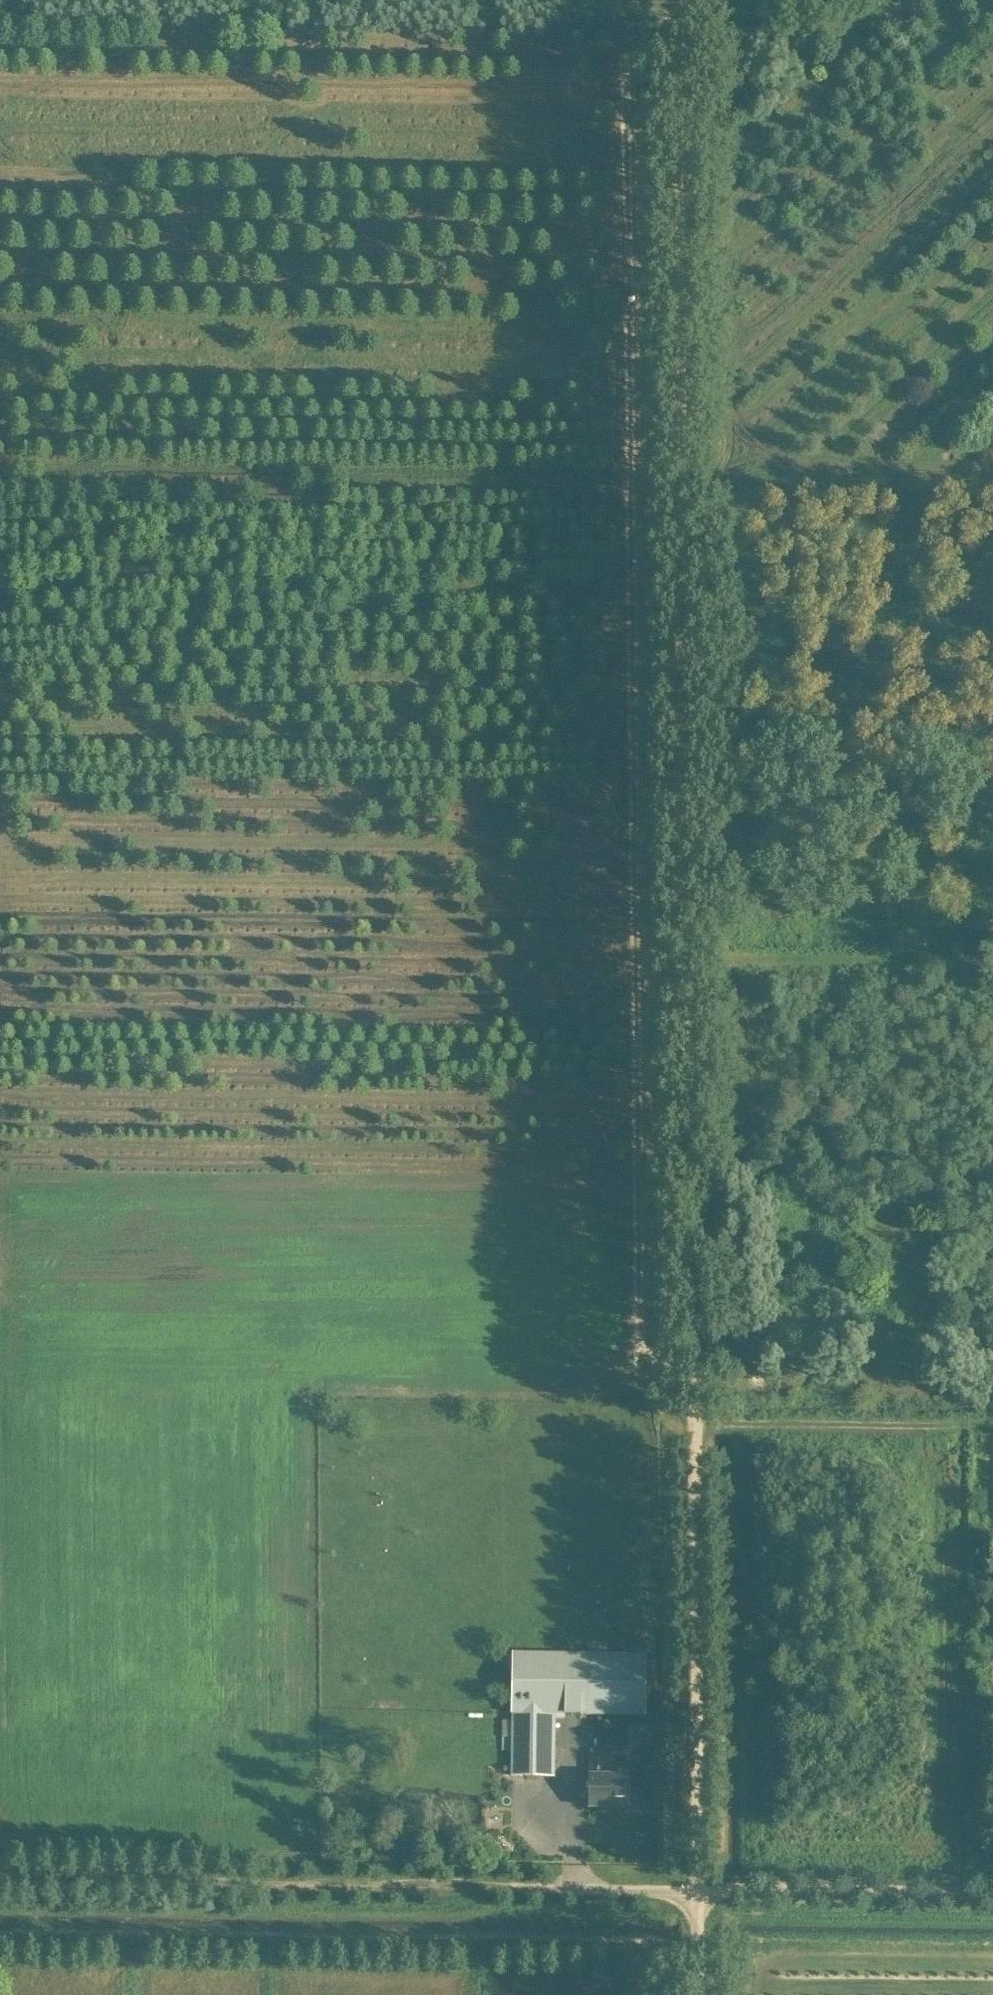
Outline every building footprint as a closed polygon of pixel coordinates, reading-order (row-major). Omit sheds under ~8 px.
[(645,1715),(646,1706),(646,1695),(646,1655),(513,1653),(511,1775),(554,1775),(555,1713),(645,1715)] [(604,1767),(604,1758),(591,1758),(591,1776),(590,1776),(589,1806),(628,1807),(638,1807),(639,1786),(628,1786),(628,1777),(613,1776),(613,1768),(604,1767)]
